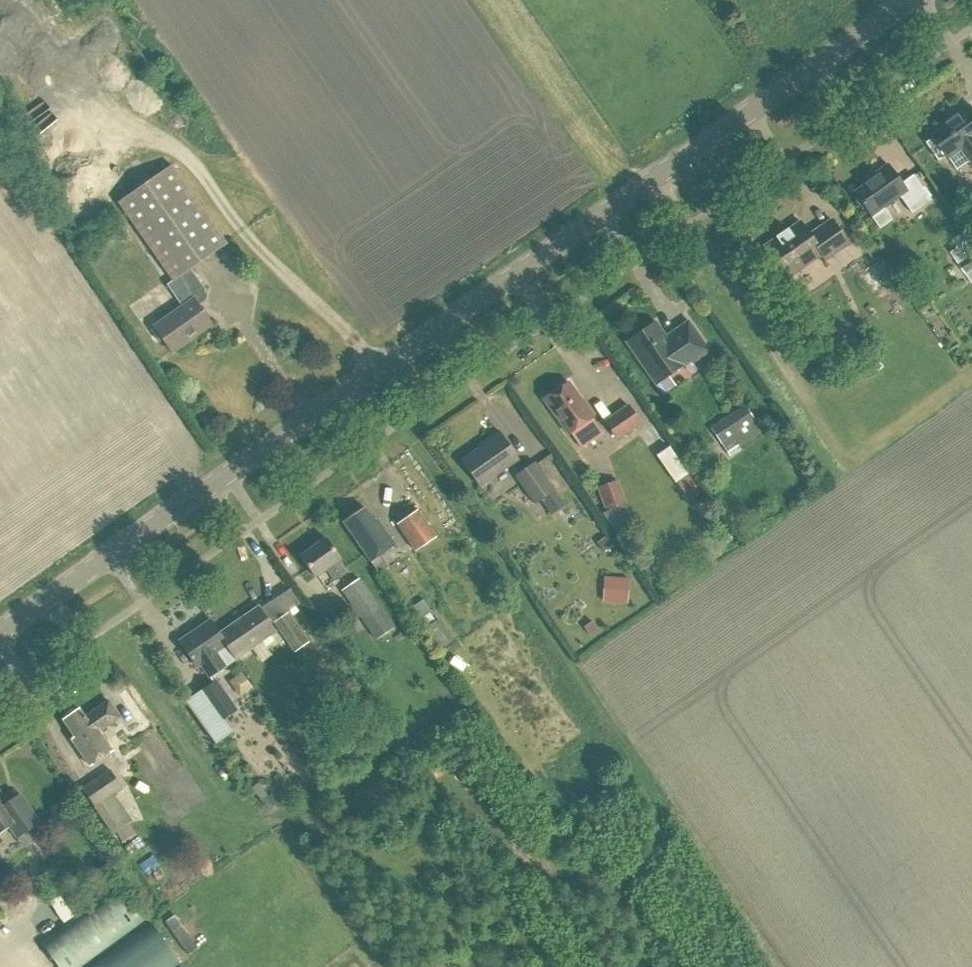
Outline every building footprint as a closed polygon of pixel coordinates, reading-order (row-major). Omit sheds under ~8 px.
[(971,165),(971,107),(971,105),(957,115),(959,117),(933,134),(958,170),(970,162),(971,165)] [(171,165),(118,202),(173,280),(167,285),(182,307),(153,326),(172,353),(212,325),(193,299),(206,291),(190,269),(226,244),(171,165)] [(854,193),(879,229),(892,220),(882,205),(898,194),(912,214),(930,200),(913,176),(901,184),(888,165),(874,174),(877,177),(854,193)] [(775,237),(776,238),(764,247),(786,280),(821,255),(825,261),(848,245),(831,220),(809,235),(800,222),(788,230),(787,229),(775,237)] [(967,275),(971,271),(971,255),(959,264),(967,275)] [(669,341),(655,322),(626,343),(656,385),(691,361),(693,364),(709,352),(691,325),(669,341)] [(544,400),(568,435),(593,417),(569,383),(544,400)] [(605,422),(617,440),(640,424),(628,406),(605,422)] [(745,406),(710,429),(720,443),(730,457),(741,450),(739,447),(762,432),(767,428),(759,417),(754,420),(745,406)] [(484,441),(486,444),(461,460),(480,486),(518,460),(498,432),(484,441)] [(656,456),(675,483),(687,474),(669,448),(656,456)] [(515,477),(534,504),(541,499),(553,490),(535,463),(515,477)] [(617,481),(606,485),(597,488),(606,511),(625,504),(617,481)] [(553,490),(541,499),(551,514),(564,505),(553,490)] [(364,507),(343,522),(379,574),(389,567),(381,555),(395,545),(376,518),(373,521),(364,507)] [(397,525),(416,551),(435,537),(417,511),(397,525)] [(605,538),(597,543),(602,552),(611,546),(605,538)] [(315,577),(327,569),(335,581),(347,573),(338,561),(340,559),(326,539),(301,557),(315,577)] [(342,590),(377,640),(393,628),(358,579),(342,590)] [(611,579),(610,601),(625,602),(626,580),(611,579)] [(226,645),(235,659),(236,659),(275,632),(258,607),(219,634),(226,645)] [(308,643),(288,613),(274,622),(295,652),(308,643)] [(179,641),(196,666),(197,667),(198,667),(197,665),(200,663),(209,677),(235,659),(226,645),(219,634),(210,620),(209,620),(210,622),(198,629),(197,628),(196,629),(197,629),(192,632),(191,632),(192,634),(181,641),(180,640),(179,641)] [(425,629),(440,649),(450,642),(436,622),(425,629)] [(591,623),(584,628),(589,635),(596,630),(591,623)] [(227,681),(237,695),(250,686),(240,672),(227,681)] [(222,720),(236,710),(215,679),(183,701),(213,745),(231,732),(222,720)] [(63,720),(74,736),(71,739),(90,766),(113,751),(99,732),(120,718),(108,701),(84,717),(79,709),(78,710),(72,709),(65,713),(66,714),(65,719),(63,720)] [(82,789),(95,807),(113,834),(130,823),(111,796),(122,788),(109,770),(82,789)] [(9,827),(17,838),(39,822),(20,794),(7,803),(0,793),(0,833),(9,827)] [(41,944),(57,966),(81,966),(148,918),(123,884),(41,944)] [(66,894),(56,900),(68,921),(78,915),(66,894)] [(171,918),(188,952),(200,946),(183,912),(171,918)] [(88,966),(176,966),(181,963),(150,921),(88,966)]
